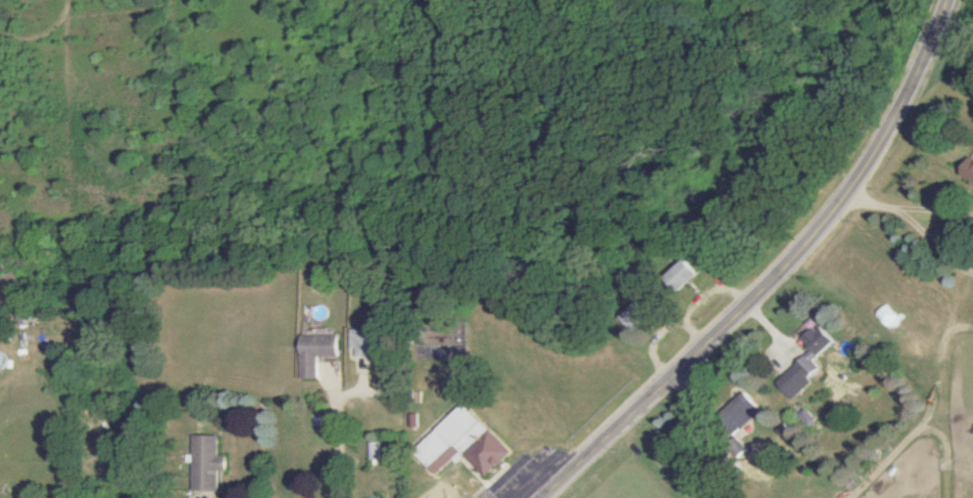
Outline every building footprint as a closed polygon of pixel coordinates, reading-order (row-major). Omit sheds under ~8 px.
[(701,275),(686,260),(668,277),(682,292),(701,275)] [(795,399),(825,370),(816,361),(837,342),(822,325),(806,340),(816,350),(780,383),(795,399)] [(356,330),(355,355),(382,356),(383,331),(356,330)] [(306,335),(306,380),(323,380),(323,357),(344,358),(344,335),(306,335)] [(742,433),(764,411),(747,392),(724,414),(742,433)] [(441,477),(467,453),(490,478),(517,454),(472,404),(419,451),(441,477)] [(800,416),(811,426),(818,419),(807,409),(800,416)] [(222,437),(196,436),(196,462),(195,492),(221,493),(221,471),(229,471),(229,457),(221,457),(222,437)]
